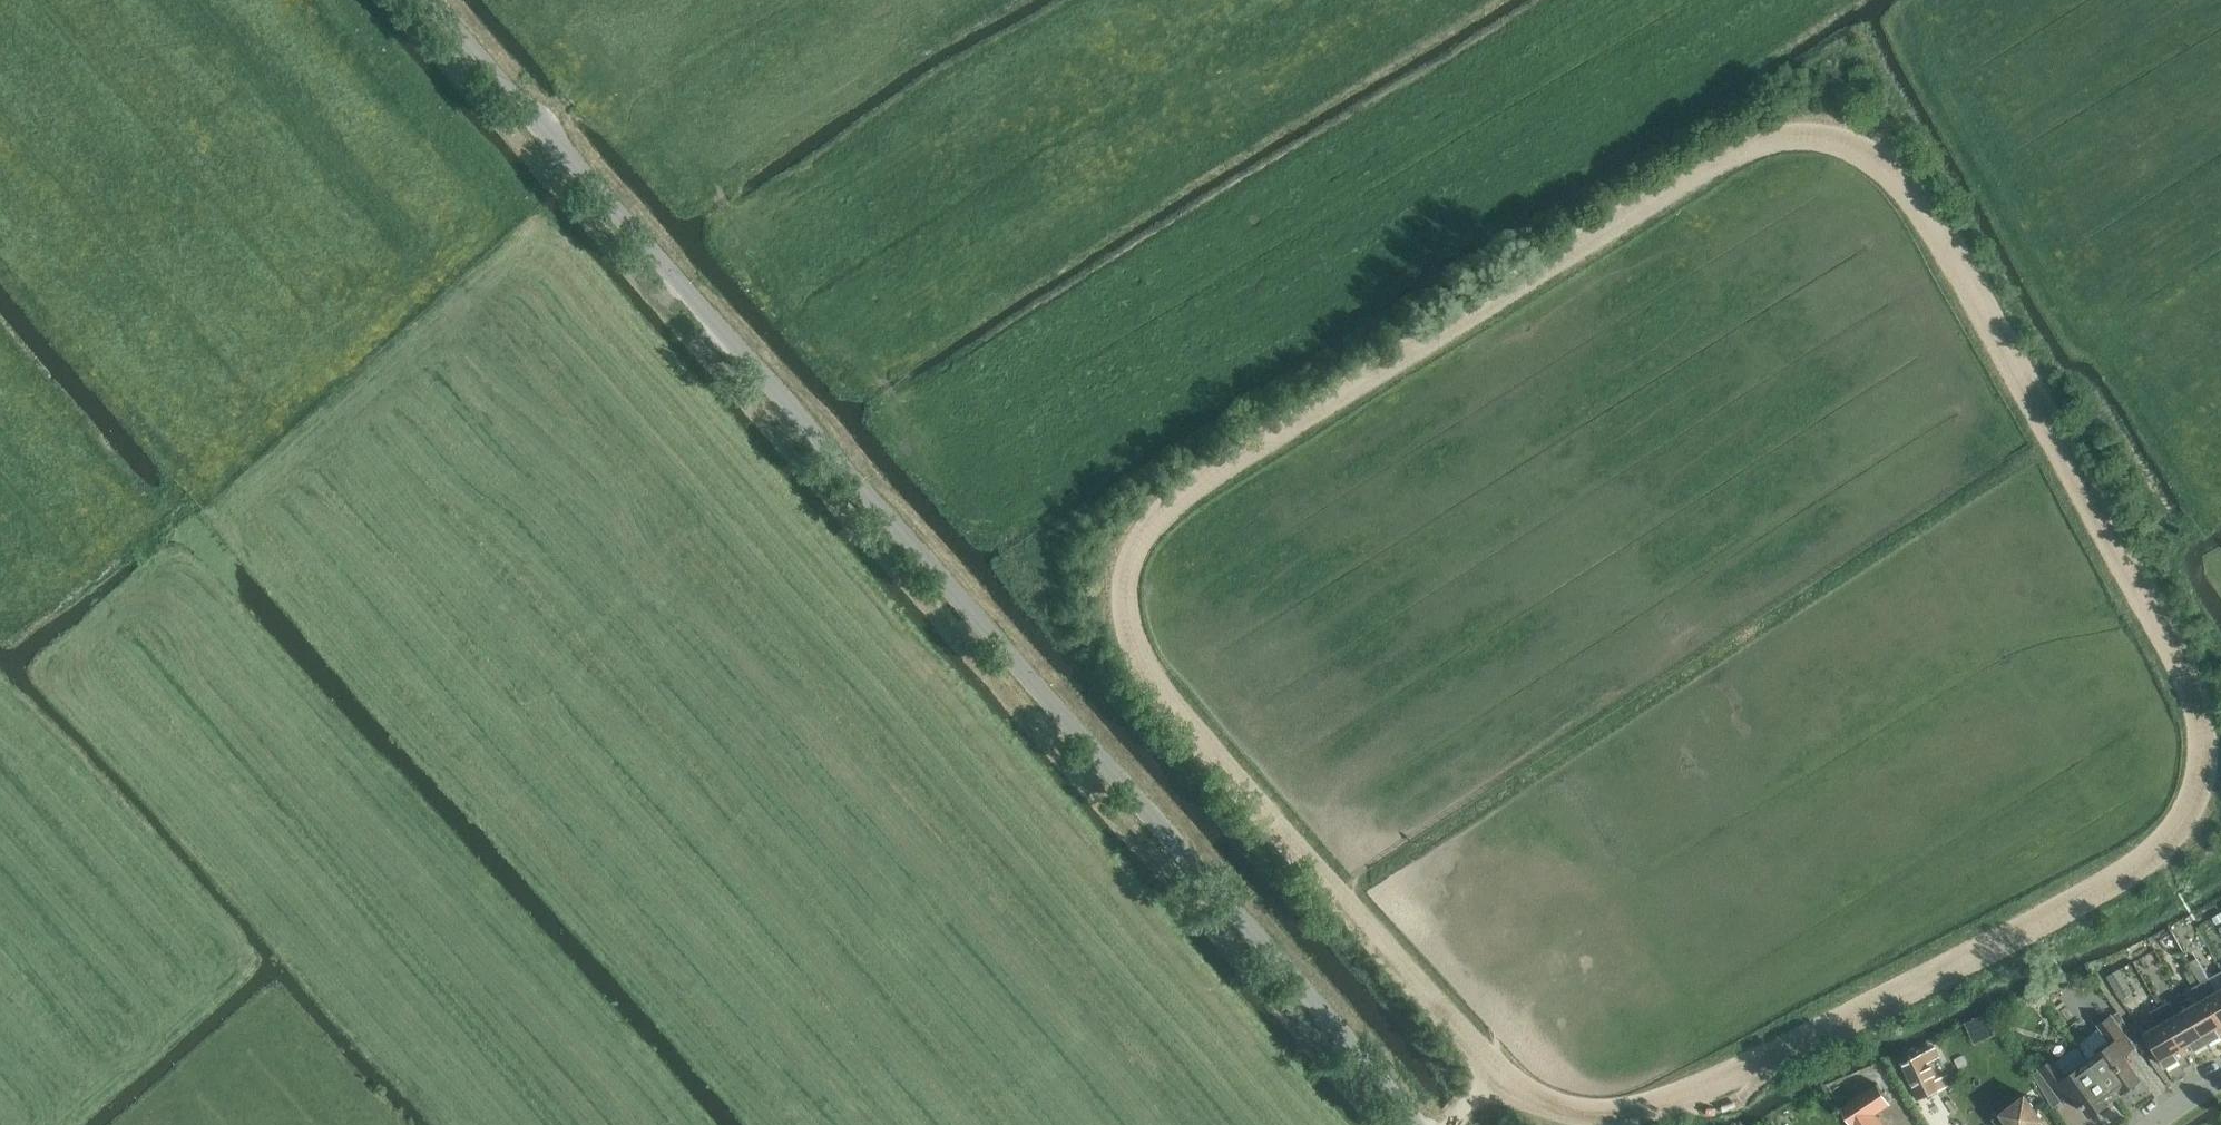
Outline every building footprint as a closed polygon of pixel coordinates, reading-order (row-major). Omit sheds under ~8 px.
[(2189,962),(2198,977),(2207,972),(2198,957),(2189,962)] [(2107,976),(2120,999),(2132,992),(2119,969),(2107,976)] [(2201,982),(2220,1018),(2220,988),(2217,990),(2209,977),(2201,982)] [(2187,1007),(2207,1042),(2220,1035),(2220,1034),(2220,1033),(2220,1018),(2201,982),(2192,987),(2199,1000),(2187,1007)] [(2155,998),(2159,1006),(2168,1001),(2164,993),(2155,998)] [(2168,1001),(2159,1006),(2186,1053),(2194,1049),(2195,1050),(2207,1042),(2187,1007),(2175,1014),(2168,1001)] [(2186,1053),(2159,1006),(2150,1011),(2158,1024),(2145,1031),(2165,1066),(2178,1059),(2178,1058),(2186,1053)] [(2113,1042),(2089,1060),(2115,1096),(2141,1077),(2123,1054),(2134,1046),(2111,1016),(2100,1024),(2113,1042)] [(1918,1099),(1941,1088),(1942,1087),(1925,1051),(1901,1062),(1918,1099)] [(2053,1106),(2062,1099),(2073,1091),(2090,1114),(2115,1096),(2089,1060),(2065,1078),(2052,1060),(2033,1073),(2053,1106)] [(1852,1124),(1882,1124),(1874,1112),(1890,1101),(1877,1083),(1840,1107),(1852,1124)] [(2039,1124),(2038,1124),(2037,1124),(2044,1119),(2025,1094),(2000,1112),(2010,1124),(2040,1124),(2039,1124)]
